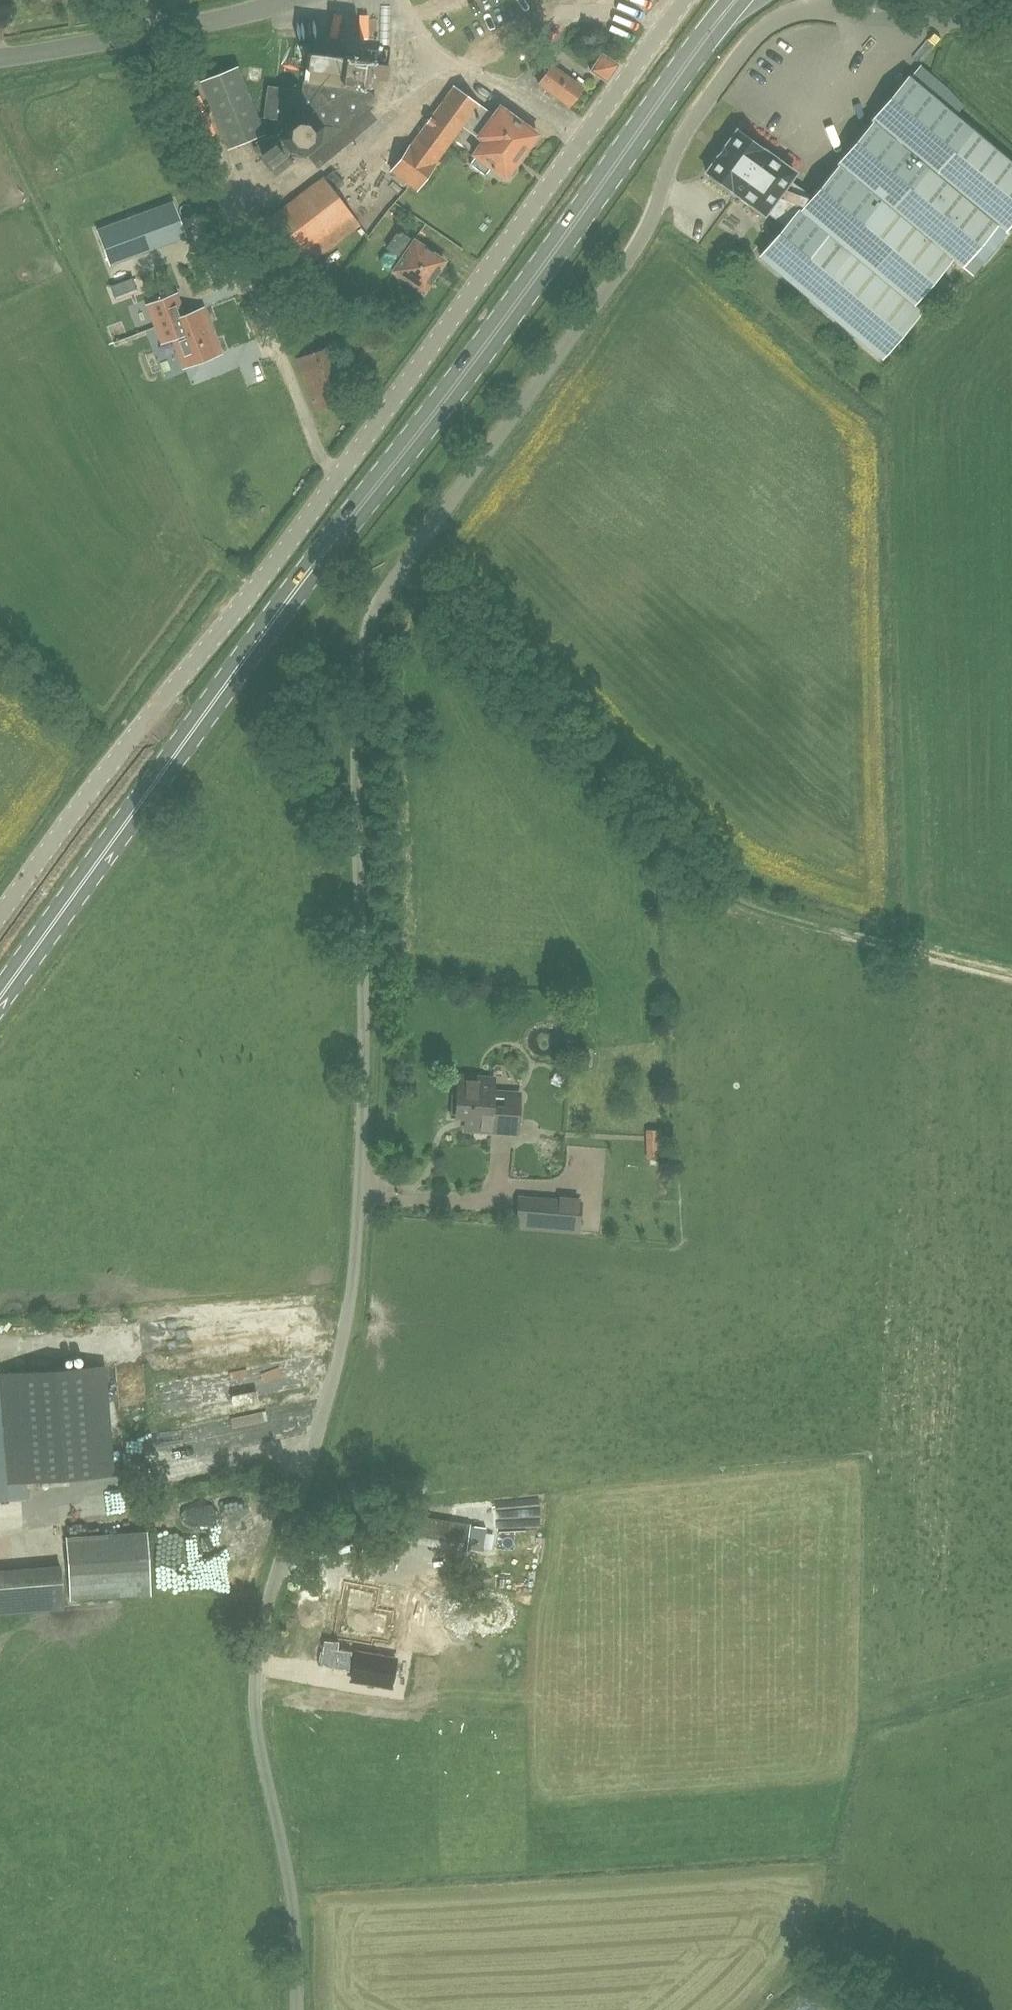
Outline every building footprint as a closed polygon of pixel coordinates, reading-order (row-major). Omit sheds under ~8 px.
[(327,30),(344,39),(353,22),(336,14),(327,30)] [(362,39),(382,46),(390,22),(370,15),(362,39)] [(310,161),(368,112),(366,109),(377,100),(369,91),(359,90),(360,83),(366,84),(367,77),(386,80),(389,64),(369,61),(369,59),(345,56),(307,50),(305,68),(342,72),(340,87),(303,83),(302,91),(268,87),(264,118),(277,120),(275,137),(268,136),(266,138),(264,136),(255,143),(257,145),(254,147),(271,170),(289,157),(308,160),(309,159),(310,161)] [(602,53),(590,70),(607,82),(619,64),(602,53)] [(582,87),(552,65),(538,83),(569,106),(582,87)] [(227,150),(265,135),(237,66),(200,81),(227,150)] [(881,359),(897,340),(922,311),(914,304),(952,259),(960,266),(971,253),(983,263),(1008,233),(1004,230),(1011,221),(1011,161),(974,130),(909,77),(837,163),(839,164),(812,196),(786,227),(760,257),(881,359)] [(493,114),(480,104),(453,85),(409,144),(390,171),(416,191),(437,164),(463,127),(477,137),(477,136),(483,140),(473,154),(476,156),(471,164),(485,174),(490,166),(506,178),(538,134),(499,106),(493,114)] [(765,212),(786,227),(812,196),(788,179),(792,174),(793,174),(794,173),(792,172),(761,149),(762,148),(761,147),(760,148),(738,131),(737,130),(736,131),(725,147),(724,148),(720,155),(719,154),(718,156),(707,172),(707,171),(706,173),(707,174),(708,173),(730,189),(730,190),(731,191),(732,190),(763,212),(764,213),(765,212)] [(323,175),(257,227),(295,275),(360,225),(323,175)] [(194,198),(181,201),(191,240),(204,236),(194,198)] [(99,231),(112,266),(188,237),(174,202),(99,231)] [(414,237),(413,238),(398,229),(386,247),(400,257),(391,271),(425,294),(447,260),(414,237)] [(121,282),(125,293),(136,289),(132,278),(121,282)] [(175,295),(150,304),(158,326),(169,322),(185,366),(214,355),(205,330),(210,328),(202,308),(183,316),(175,295)] [(323,344),(293,357),(312,406),(343,394),(323,344)] [(471,1117),(470,1130),(517,1133),(519,1098),(493,1096),(494,1077),(459,1075),(458,1093),(453,1093),(451,1116),(471,1117)] [(661,1159),(660,1142),(660,1129),(646,1129),(647,1159),(661,1159)] [(582,1205),(522,1200),(519,1231),(579,1236),(582,1205)] [(24,1481),(111,1475),(103,1366),(0,1374),(0,1500),(26,1498),(24,1481)] [(419,1541),(423,1518),(408,1515),(404,1539),(419,1541)] [(439,1545),(465,1549),(482,1551),(486,1528),(469,1525),(443,1521),(439,1545)] [(358,1563),(394,1569),(399,1538),(364,1531),(358,1563)] [(68,1537),(71,1598),(150,1594),(147,1533),(68,1537)] [(378,1609),(381,1588),(380,1587),(365,1585),(344,1581),(340,1605),(337,1605),(334,1620),(337,1620),(334,1638),(371,1645),(372,1639),(388,1642),(393,1611),(378,1609)] [(356,1652),(351,1680),(391,1687),(396,1659),(356,1652)]
